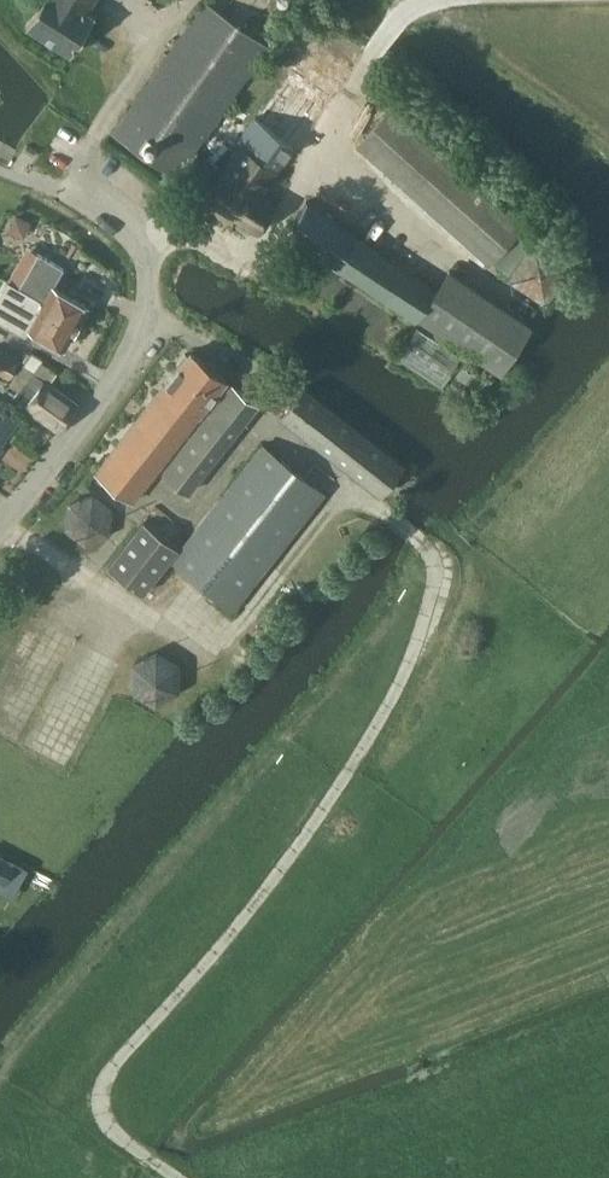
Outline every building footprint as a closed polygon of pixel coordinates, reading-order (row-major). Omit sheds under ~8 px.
[(27,25),(71,53),(97,13),(90,9),(96,0),(42,0),(27,25)] [(270,43),(207,0),(205,0),(114,132),(179,178),(270,43)] [(247,136),(283,161),(351,65),(314,39),(247,136)] [(489,263),(534,215),(400,94),(356,143),(489,263)] [(261,194),(283,161),(247,136),(205,197),(259,230),(275,203),(261,194)] [(436,285),(307,198),(286,230),(417,318),(419,315),(502,370),(533,324),(448,267),(436,285)] [(25,237),(31,221),(15,214),(8,230),(25,237)] [(0,293),(0,318),(11,324),(15,317),(65,346),(90,304),(55,283),(64,266),(39,252),(28,245),(0,293)] [(442,386),(449,374),(461,356),(418,327),(398,357),(442,386)] [(19,361),(0,348),(0,371),(10,378),(19,361)] [(135,501),(229,378),(191,350),(97,471),(135,501)] [(33,353),(6,390),(58,427),(61,429),(79,404),(78,403),(34,373),(44,360),(42,359),(33,353)] [(191,492),(259,404),(231,382),(162,471),(191,492)] [(382,494),(406,463),(306,384),(282,415),(382,494)] [(19,419),(0,405),(0,446),(19,419)] [(235,609),(327,492),(263,441),(172,559),(235,609)] [(87,542),(109,532),(112,507),(93,492),(70,502),(67,527),(87,542)] [(145,592),(180,547),(145,519),(109,566),(145,592)]
